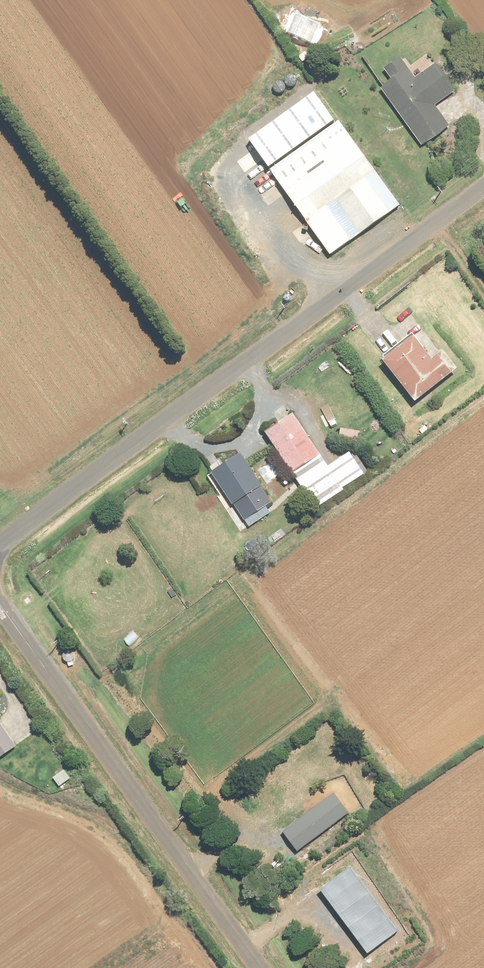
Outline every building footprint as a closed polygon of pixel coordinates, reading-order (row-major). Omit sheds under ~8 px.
[(305,50),(299,55),(303,60),(309,55),(305,50)] [(413,69),(413,72),(409,67),(381,87),(422,144),(449,124),(435,104),(455,89),(435,62),(420,73),(420,70),(417,67),(413,69)] [(270,168),(330,254),(399,205),(339,120),(270,168)] [(261,171),(270,184),(275,181),(266,168),(261,171)] [(250,175),(260,192),(267,188),(256,171),(250,175)] [(443,349),(440,351),(432,358),(413,335),(386,356),(383,359),(415,400),(431,388),(457,367),(443,349)] [(383,392),(389,399),(394,395),(389,387),(383,392)] [(274,444),(291,471),(319,454),(292,413),(265,431),(274,444)] [(262,484),(246,461),(240,452),(222,464),(213,470),(211,471),(232,504),(233,503),(244,519),(251,515),(271,501),(261,485),(262,484)] [(182,514),(187,524),(192,521),(187,512),(182,514)] [(12,746),(15,743),(0,721),(0,754),(12,746)] [(56,773),(53,775),(59,784),(70,776),(64,767),(61,769),(56,773)] [(348,815),(334,795),(284,832),(299,852),(348,815)] [(277,859),(272,863),(277,869),(282,865),(277,859)]
